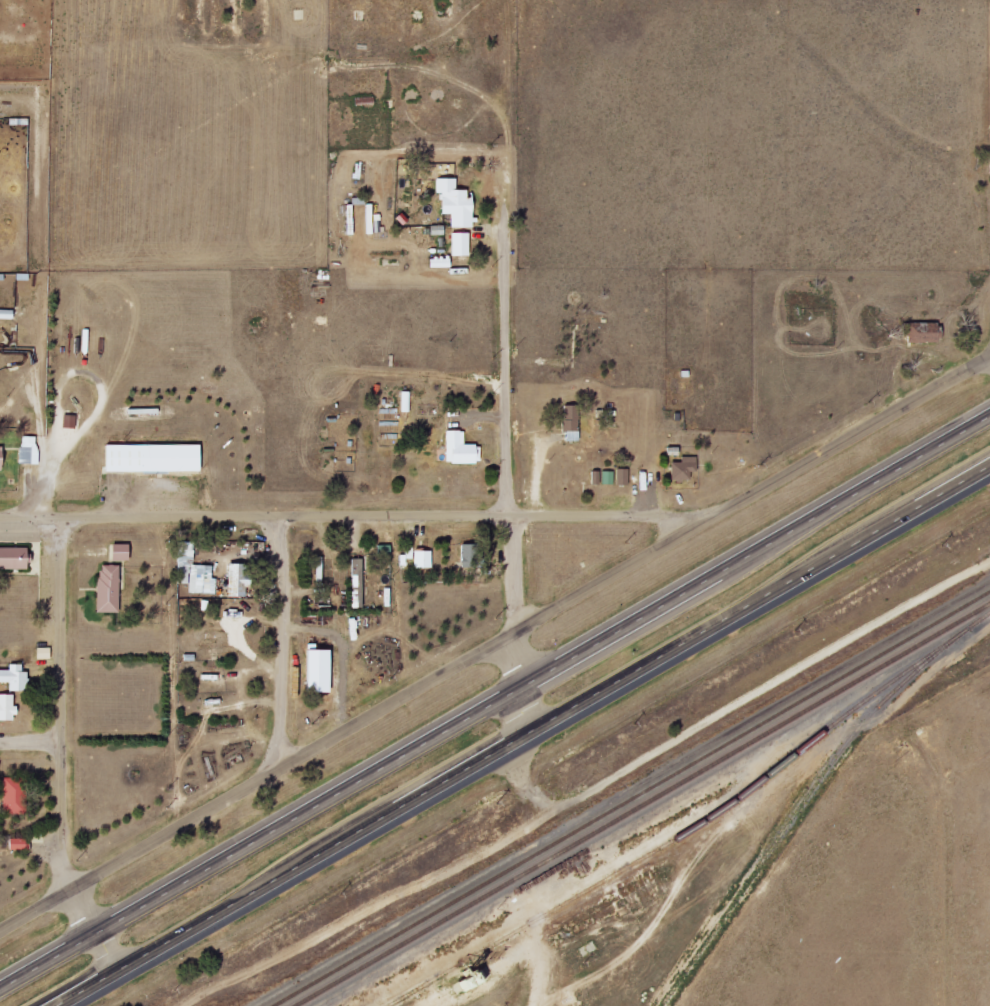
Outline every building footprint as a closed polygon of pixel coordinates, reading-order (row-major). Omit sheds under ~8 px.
[(455,178),(434,178),(435,193),(439,192),(439,214),(449,214),(450,227),(470,227),(469,189),(455,189),(455,178)] [(450,255),(469,256),(469,233),(450,232),(450,255)] [(938,323),(903,322),(902,341),(937,343),(938,323)] [(577,431),(576,405),(561,405),(562,431),(577,431)] [(74,428),(74,416),(63,415),(63,428),(74,428)] [(478,463),(479,445),(462,445),(463,430),(445,430),(444,462),(478,463)] [(36,464),(37,436),(20,436),(19,463),(36,464)] [(103,471),(198,472),(198,445),(103,444),(103,471)] [(694,471),(695,457),(680,456),(680,462),(670,462),(669,479),(688,480),(688,471),(694,471)] [(627,469),(615,469),(615,485),(627,485),(627,469)] [(602,485),(614,484),(613,471),(602,471),(602,485)] [(213,565),(194,565),(195,542),(179,541),(178,583),(189,584),(189,593),(216,594),(216,578),(213,577),(213,565)] [(126,561),(126,544),(110,544),(110,560),(126,561)] [(399,563),(412,562),(412,546),(405,546),(405,555),(399,555),(399,563)] [(26,569),(26,547),(0,547),(0,569),(26,569)] [(431,567),(431,550),(413,550),(413,568),(431,567)] [(349,607),(362,608),(364,559),(351,558),(349,607)] [(226,596),(246,597),(246,564),(227,563),(226,596)] [(117,565),(96,565),(96,613),(118,612),(117,565)] [(49,648),(36,648),(36,659),(49,659),(49,648)] [(327,650),(303,650),(303,693),(327,693),(327,650)] [(7,682),(7,691),(24,691),(24,672),(20,672),(20,664),(7,664),(7,670),(0,670),(0,682),(7,682)] [(14,720),(14,694),(0,694),(0,720),(14,720)] [(24,777),(2,778),(3,815),(25,814),(24,777)] [(28,851),(28,838),(7,838),(7,851),(28,851)]
